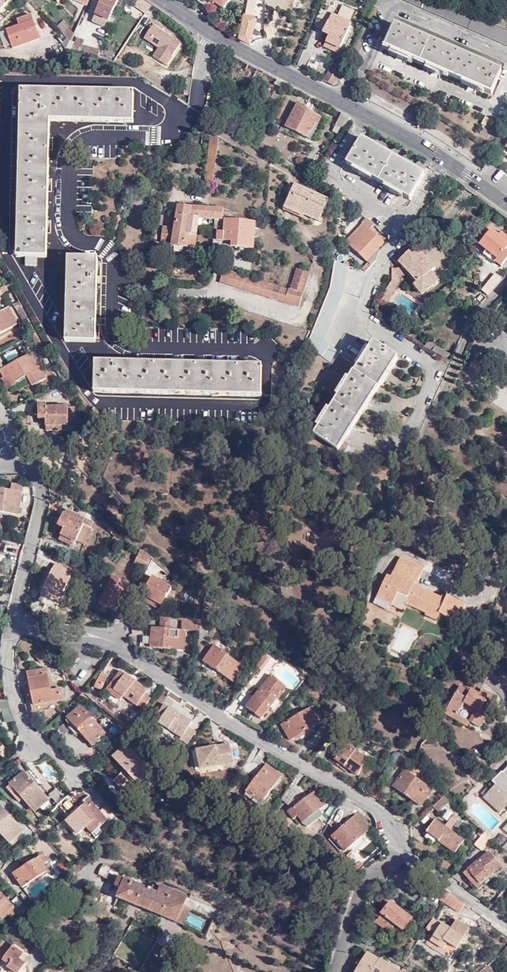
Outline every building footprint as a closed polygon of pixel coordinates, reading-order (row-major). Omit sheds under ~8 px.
[(92,21),(99,24),(102,18),(109,21),(118,0),(101,0),(92,21)] [(224,10),(231,0),(209,0),(224,10)] [(247,44),(253,19),(251,19),(255,0),(247,0),(239,40),(247,44)] [(439,0),(404,0),(439,16),(506,45),(506,30),(439,0)] [(327,33),(323,40),(339,48),(347,30),(345,29),(349,21),(329,11),(320,30),(327,33)] [(18,19),(19,25),(6,29),(10,46),(39,38),(32,15),(18,19)] [(58,39),(70,40),(71,22),(60,21),(58,39)] [(153,22),(142,37),(157,47),(150,55),(165,66),(181,44),(153,22)] [(383,47),(491,94),(501,70),(394,24),(383,47)] [(79,26),(75,32),(84,37),(87,32),(79,26)] [(81,47),(83,38),(75,37),(73,46),(81,47)] [(339,48),(323,40),(321,44),(336,52),(339,48)] [(85,42),(81,52),(97,57),(100,46),(85,42)] [(333,86),(340,72),(328,67),(321,80),(333,86)] [(33,266),(34,257),(45,258),(50,120),(133,123),(133,93),(21,88),(15,255),(21,256),(21,265),(33,266)] [(285,126),(309,139),(321,118),(306,109),(307,107),(297,102),(285,126)] [(350,119),(342,114),(335,123),(343,129),(350,119)] [(346,163),(410,199),(424,175),(361,137),(346,163)] [(220,139),(212,138),(205,186),(213,187),(220,139)] [(285,207),(287,208),(305,217),(319,223),(328,201),(293,187),(285,207)] [(350,206),(341,205),(340,218),(348,219),(350,206)] [(179,207),(177,217),(200,218),(200,219),(214,220),(224,221),(234,222),(235,214),(221,209),(179,207)] [(305,217),(287,208),(285,212),(304,220),(305,217)] [(200,218),(177,217),(176,228),(164,227),(162,245),(174,246),(174,248),(194,250),(195,236),(198,236),(200,219),(200,218)] [(346,242),(365,261),(383,243),(370,230),(374,226),(368,219),(346,242)] [(224,221),(214,220),(212,240),(221,241),(224,221)] [(212,240),(212,245),(251,249),(254,224),(234,222),(224,221),(221,241),(212,240)] [(506,247),(506,242),(497,235),(491,229),(478,244),(497,259),(495,261),(500,266),(506,258),(506,253),(504,251),(506,247)] [(506,242),(506,235),(501,231),(497,235),(506,242)] [(408,244),(404,247),(408,252),(412,248),(408,244)] [(409,271),(418,281),(415,283),(423,293),(439,280),(431,272),(435,268),(414,246),(412,248),(408,252),(404,247),(403,248),(393,257),(393,258),(398,263),(400,261),(404,266),(409,271)] [(69,259),(66,341),(96,343),(99,260),(69,259)] [(393,280),(383,295),(389,299),(400,282),(400,275),(405,275),(409,271),(404,266),(402,267),(393,268),(393,280)] [(292,276),(305,280),(308,272),(295,268),(292,276)] [(222,269),(219,280),(218,282),(225,284),(230,271),(222,269)] [(230,271),(225,284),(233,286),(237,274),(230,271)] [(237,274),(233,286),(239,289),(244,276),(237,274)] [(481,290),(488,295),(501,279),(494,274),(481,290)] [(244,276),(239,289),(246,291),(251,278),(244,276)] [(290,283),(303,287),(305,280),(292,276),(290,283)] [(251,278),(246,291),(254,293),(258,281),(251,278)] [(258,281),(254,293),(261,295),(266,283),(258,281)] [(266,283),(261,295),(268,298),(272,285),(266,283)] [(294,292),(300,294),(303,287),(290,283),(288,290),(294,292)] [(268,298),(275,300),(279,287),(272,285),(268,298)] [(4,286),(0,288),(0,299),(9,294),(4,286)] [(275,300),(282,302),(287,290),(279,287),(275,300)] [(282,302),(289,304),(294,292),(288,290),(287,290),(282,302)] [(296,307),(300,294),(294,292),(289,304),(296,307)] [(380,298),(386,303),(389,299),(383,295),(380,298)] [(18,325),(9,307),(0,312),(0,335),(18,325)] [(414,330),(410,335),(418,340),(421,335),(414,330)] [(40,345),(43,343),(43,342),(38,334),(37,334),(35,335),(40,345)] [(29,338),(22,341),(26,349),(34,345),(29,338)] [(424,345),(450,362),(453,355),(429,338),(424,345)] [(373,342),(313,433),(338,450),(337,453),(358,467),(367,455),(345,441),(398,359),(373,342)] [(15,385),(16,385),(14,382),(27,375),(28,378),(32,386),(46,379),(32,353),(0,370),(4,377),(2,379),(8,389),(15,385)] [(135,395),(262,395),(262,366),(95,363),(94,393),(135,395)] [(506,368),(498,378),(506,385),(506,368)] [(14,382),(16,385),(28,378),(27,375),(14,382)] [(46,418),(46,426),(62,426),(69,426),(69,422),(76,422),(76,408),(46,407),(46,405),(39,405),(39,418),(46,418)] [(11,491),(0,489),(0,512),(18,515),(21,492),(22,492),(23,486),(12,485),(11,491)] [(66,509),(64,514),(83,524),(86,518),(66,509)] [(83,524),(64,514),(58,526),(64,528),(58,539),(72,546),(75,540),(83,544),(91,528),(90,528),(93,522),(86,518),(83,524)] [(146,570),(152,558),(140,551),(134,565),(146,570)] [(425,598),(427,593),(412,584),(421,567),(402,556),(391,575),(385,572),(370,599),(386,608),(393,596),(396,590),(404,595),(402,600),(418,610),(419,608),(425,598)] [(72,594),(64,590),(72,571),(54,563),(41,593),(67,605),(72,594)] [(166,579),(169,572),(150,564),(147,572),(166,579)] [(129,584),(113,576),(96,610),(105,615),(109,607),(116,611),(129,584)] [(148,598),(161,605),(171,587),(152,577),(145,589),(151,593),(148,598)] [(396,590),(393,596),(402,600),(404,595),(396,590)] [(439,600),(427,593),(425,598),(419,608),(418,610),(422,613),(422,614),(436,622),(440,615),(453,622),(462,606),(442,595),(439,600)] [(160,628),(169,629),(170,618),(161,617),(160,628)] [(202,621),(202,619),(182,618),(182,630),(169,629),(160,628),(152,627),(150,647),(184,650),(186,630),(200,631),(202,621)] [(200,631),(199,639),(207,641),(210,622),(202,621),(200,631)] [(383,626),(381,633),(390,636),(392,629),(383,626)] [(23,638),(18,647),(31,654),(36,645),(23,638)] [(212,646),(203,661),(235,682),(244,667),(212,646)] [(48,656),(42,649),(35,656),(41,663),(48,656)] [(27,671),(31,689),(33,705),(54,701),(63,699),(61,688),(50,690),(46,667),(27,671)] [(122,695),(142,709),(150,698),(144,694),(147,690),(120,670),(107,689),(120,698),(122,695)] [(97,686),(100,688),(109,675),(104,671),(98,679),(96,677),(91,684),(96,687),(97,686)] [(284,685),(271,675),(246,707),(259,717),(284,685)] [(494,707),(493,706),(485,702),(461,687),(444,715),(467,729),(471,724),(481,730),(494,707)] [(33,705),(31,689),(28,690),(32,713),(56,708),(54,701),(33,705)] [(485,702),(493,706),(497,699),(490,694),(485,702)] [(1,710),(11,709),(8,700),(0,700),(0,710),(1,710)] [(180,740),(185,744),(194,732),(186,726),(189,723),(163,705),(156,716),(161,719),(158,723),(180,739),(180,740)] [(327,719),(335,726),(346,711),(337,705),(327,719)] [(105,735),(82,706),(68,717),(91,746),(105,735)] [(281,725),(286,733),(291,730),(295,737),(312,727),(321,721),(312,707),(281,725)] [(5,723),(14,720),(11,709),(1,710),(5,723)] [(295,737),(294,737),(295,739),(313,729),(312,727),(295,737)] [(291,730),(286,733),(289,740),(294,737),(295,737),(291,730)] [(365,759),(340,740),(332,752),(336,755),(333,759),(354,774),(365,759)] [(151,771),(126,743),(112,756),(124,769),(112,780),(126,795),(151,771)] [(200,769),(210,767),(233,763),(229,743),(197,750),(200,769)] [(196,770),(200,769),(197,750),(192,751),(196,770)] [(281,775),(264,763),(245,790),(261,802),(281,775)] [(502,773),(501,772),(491,782),(495,785),(482,798),(499,813),(505,806),(506,808),(506,768),(502,773)] [(430,788),(403,769),(392,786),(418,804),(430,788)] [(10,785),(35,812),(49,799),(24,773),(10,785)] [(52,802),(56,806),(64,798),(55,788),(49,793),(55,799),(52,802)] [(327,803),(317,788),(287,810),(292,819),(297,814),(305,826),(322,814),(319,809),(327,803)] [(288,789),(281,800),(290,805),(296,794),(288,789)] [(81,801),(83,803),(75,811),(93,832),(107,819),(93,802),(94,801),(89,794),(81,801)] [(445,794),(437,802),(444,809),(452,801),(445,794)] [(10,844),(23,831),(0,806),(0,834),(10,844)] [(369,828),(356,814),(331,837),(344,851),(369,828)] [(451,817),(443,827),(435,821),(427,831),(455,852),(462,842),(449,832),(457,821),(451,817)] [(505,844),(506,842),(506,833),(502,829),(496,835),(505,844)] [(484,831),(477,838),(485,845),(491,837),(484,831)] [(501,865),(488,850),(464,872),(470,880),(469,880),(476,889),(482,885),(480,883),(501,865)] [(47,859),(42,852),(13,874),(23,887),(46,870),(42,863),(47,859)] [(183,925),(190,909),(213,919),(217,911),(161,887),(157,895),(123,880),(125,876),(104,867),(99,877),(116,884),(115,886),(121,889),(117,898),(183,925)] [(442,888),(431,880),(430,882),(426,888),(436,896),(442,888)] [(448,893),(442,888),(436,896),(444,901),(448,893)] [(11,918),(18,911),(0,892),(0,917),(6,912),(9,916),(11,918)] [(464,903),(448,893),(444,901),(458,911),(464,903)] [(410,918),(390,901),(375,919),(389,931),(396,923),(402,928),(410,918)] [(6,912),(0,917),(0,918),(3,921),(9,916),(6,912)] [(441,924),(433,918),(427,929),(434,934),(441,924)] [(441,924),(434,934),(430,939),(442,948),(446,942),(456,948),(469,928),(456,919),(450,928),(442,923),(441,924)] [(12,943),(3,958),(8,963),(7,966),(15,971),(18,971),(24,964),(18,959),(23,951),(12,943)] [(355,968),(355,969),(354,971),(371,971),(379,959),(366,951),(355,968)] [(391,964),(385,960),(380,957),(379,959),(371,971),(386,971),(391,964)] [(395,970),(396,967),(391,964),(386,971),(399,971),(395,970)]
